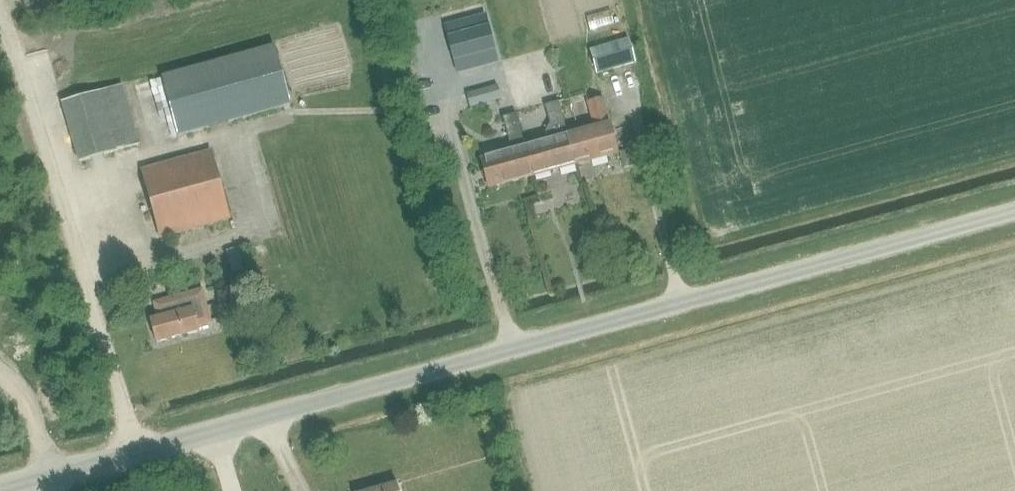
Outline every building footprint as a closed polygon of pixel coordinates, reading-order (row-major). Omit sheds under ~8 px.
[(590,51),(597,74),(635,63),(629,40),(590,51)] [(177,136),(289,104),(273,45),(161,77),(177,136)] [(548,52),(494,67),(502,97),(510,95),(513,106),(541,98),(538,87),(556,82),(548,52)] [(624,66),(601,74),(605,85),(628,77),(624,66)] [(78,161),(137,143),(120,85),(61,103),(78,161)] [(470,104),(499,97),(496,85),(467,92),(470,104)] [(567,136),(575,165),(616,154),(618,154),(602,99),(587,103),(591,117),(596,115),(599,127),(567,136)] [(544,142),(525,147),(533,176),(575,165),(567,136),(558,103),(545,106),(549,124),(543,136),(544,142)] [(628,133),(623,112),(609,115),(614,137),(628,133)] [(525,147),(518,122),(516,114),(502,118),(511,151),(497,155),(496,155),(481,160),(483,169),(481,170),(484,180),(486,179),(489,189),(504,184),(504,185),(505,185),(505,184),(533,176),(525,147)] [(160,238),(228,219),(210,151),(141,169),(160,238)] [(156,318),(149,320),(155,343),(197,331),(196,327),(207,323),(198,290),(165,299),(152,302),(156,318)] [(68,325),(78,322),(74,309),(64,311),(68,325)]
